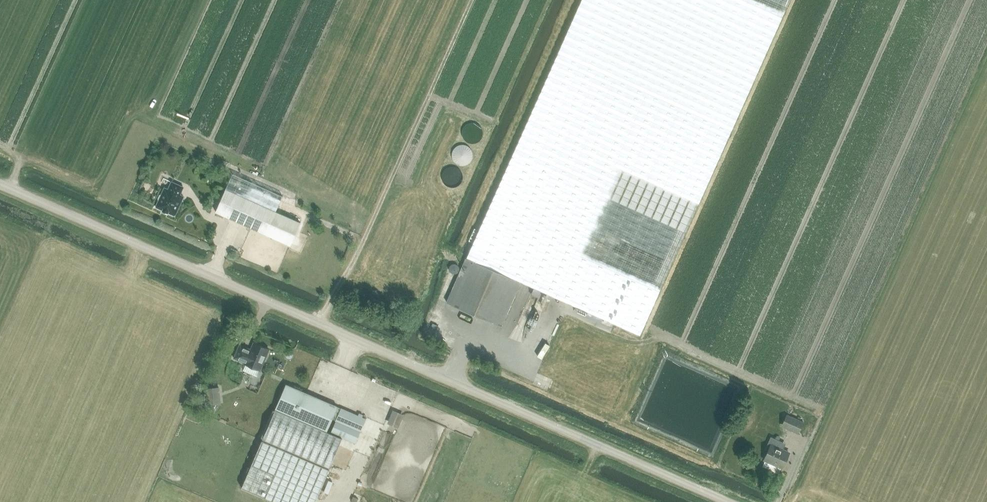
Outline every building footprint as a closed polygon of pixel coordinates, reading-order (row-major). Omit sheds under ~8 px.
[(558,53),(731,130),(789,0),(581,0),(558,53)] [(640,335),(731,130),(558,53),(466,259),(468,260),(481,265),(482,262),(488,265),(486,268),(521,284),(522,282),(553,296),(640,335)] [(483,130),(482,127),(480,123),(477,122),(474,121),(470,121),(468,122),(467,123),(465,127),(464,130),(465,133),(467,136),(469,138),(473,139),(475,139),(477,138),(479,137),(482,134),(483,130)] [(471,150),(470,146),(469,143),(466,142),(464,141),(463,141),(459,141),(458,142),(456,143),(454,146),(453,148),(453,150),(453,153),(455,156),(457,158),(461,159),(465,159),(466,158),(468,157),(470,154),(471,150)] [(460,168),(459,165),(458,163),(455,161),(453,161),(450,161),(447,162),(445,165),(444,168),(445,171),(446,173),(448,175),(452,176),(455,175),(457,174),(459,172),(459,170),(460,168)] [(197,169),(197,170),(197,171),(196,172),(196,173),(196,174),(197,175),(197,176),(198,177),(198,178),(199,179),(200,179),(201,180),(202,180),(203,180),(204,180),(205,180),(206,180),(207,179),(208,178),(209,177),(210,176),(210,175),(210,174),(210,173),(210,172),(210,171),(209,170),(209,169),(208,168),(207,168),(206,167),(205,167),(204,166),(203,166),(202,166),(201,167),(200,167),(199,168),(198,169),(197,169)] [(211,177),(211,178),(211,179),(211,180),(211,181),(211,182),(212,183),(212,184),(213,185),(214,185),(214,186),(215,186),(216,187),(217,187),(218,187),(219,187),(220,186),(221,186),(222,185),(223,185),(224,184),(224,183),(224,182),(225,181),(225,180),(225,179),(225,178),(224,177),(224,176),(223,175),(222,174),(221,173),(220,173),(219,173),(218,173),(217,173),(216,173),(215,173),(214,174),(213,175),(212,175),(212,176),(211,177)] [(282,197),(232,175),(215,213),(290,246),(300,224),(275,213),(282,197)] [(158,199),(159,201),(155,208),(174,216),(183,197),(180,195),(183,188),(171,182),(168,190),(164,188),(161,195),(160,196),(158,199)] [(482,262),(481,265),(468,260),(448,303),(501,327),(521,284),(486,268),(488,265),(482,262)] [(268,349),(253,343),(250,350),(239,345),(234,358),(245,363),(244,364),(259,370),(268,349)] [(365,419),(285,384),(260,439),(239,485),(275,501),(311,501),(340,438),(353,444),(359,432),(365,419)] [(398,427),(403,413),(392,408),(386,423),(398,427)] [(803,422),(786,415),(781,427),(798,434),(803,422)] [(767,454),(764,460),(782,468),(789,453),(782,450),(781,448),(783,443),(771,437),(765,451),(765,453),(767,454)]
